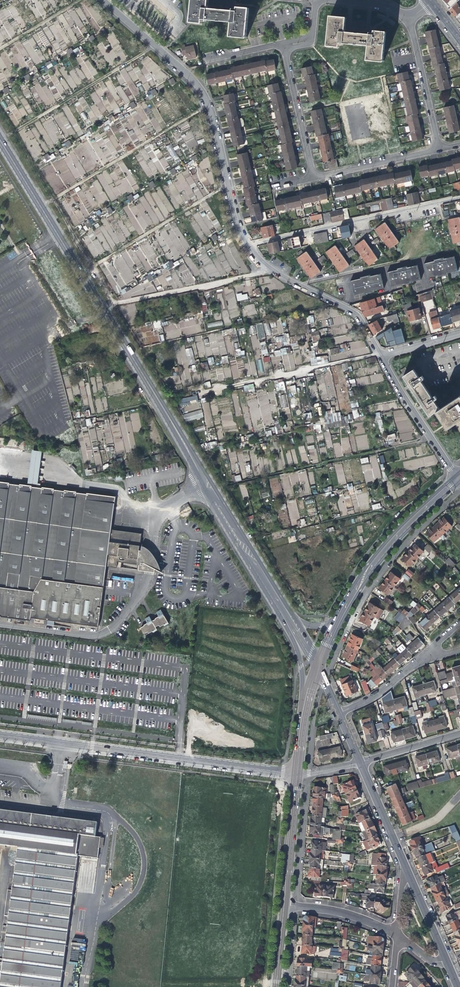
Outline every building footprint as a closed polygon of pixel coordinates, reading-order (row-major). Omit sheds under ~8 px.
[(207,19),(208,8),(209,0),(192,0),(190,22),(201,23),(202,21),(206,22),(207,19)] [(447,5),(446,6),(448,9),(450,8),(456,2),(458,0),(452,0),(447,5)] [(456,2),(450,8),(448,9),(453,15),(459,24),(459,23),(459,8),(456,2)] [(232,8),(232,11),(231,22),(229,36),(246,38),(249,8),(237,7),(237,9),(232,8)] [(210,8),(208,8),(207,19),(231,22),(232,11),(229,10),(223,10),(210,8)] [(344,48),(344,45),(345,34),(346,20),(330,18),(327,48),(339,49),(339,47),(344,48)] [(425,37),(426,40),(436,38),(434,29),(424,31),(425,37)] [(370,35),(370,37),(369,48),(367,62),(383,64),(386,34),(375,33),(374,35),(370,35)] [(369,48),(370,37),(368,37),(360,36),(349,35),(345,34),(344,45),(369,48)] [(428,48),(438,46),(438,45),(436,38),(426,40),(427,44),(428,48)] [(181,52),(182,55),(185,54),(186,58),(195,57),(192,45),(184,47),(183,45),(180,45),(181,52)] [(440,54),(438,46),(428,48),(429,53),(430,56),(440,54)] [(433,65),(442,63),(440,54),(430,56),(431,61),(432,65),(433,65)] [(264,61),(266,70),(267,70),(267,71),(274,69),(275,69),(273,59),(269,60),(265,61),(264,61)] [(258,72),(266,70),(264,61),(265,61),(264,60),(260,61),(256,62),(258,72)] [(258,72),(256,62),(252,63),(247,64),(249,74),(258,72)] [(435,73),(445,71),(443,63),(442,63),(433,65),(434,69),(435,73)] [(249,74),(247,64),(244,64),(239,65),(241,76),(249,74)] [(241,76),(239,65),(235,66),(231,67),(231,69),(233,77),(241,76)] [(303,77),(304,77),(313,75),(311,66),(301,68),(302,74),(303,77)] [(139,91),(138,92),(125,68),(120,71),(129,89),(126,91),(128,94),(131,100),(141,95),(139,91)] [(233,77),(231,69),(227,69),(223,71),(225,80),(233,79),(233,77)] [(225,80),(223,71),(219,71),(214,72),(216,82),(225,80)] [(437,82),(447,80),(445,71),(435,73),(436,78),(437,82)] [(216,82),(214,72),(210,73),(206,74),(208,84),(216,82)] [(398,83),(399,82),(408,80),(407,77),(406,72),(396,74),(398,83)] [(306,85),(316,83),(314,74),(313,75),(304,77),(305,81),(306,85)] [(410,85),(409,80),(408,80),(399,82),(401,91),(411,89),(410,85)] [(449,88),(447,80),(437,82),(438,87),(439,91),(449,88)] [(270,93),(279,91),(278,87),(277,83),(266,85),(268,93),(270,93)] [(308,93),(318,91),(316,83),(306,85),(307,90),(308,93)] [(412,94),(411,89),(401,91),(403,100),(413,98),(412,94)] [(272,101),(282,99),(281,96),(280,91),(279,91),(270,93),(272,101)] [(309,102),(319,99),(318,91),(308,93),(308,97),(309,102)] [(223,100),(224,104),(233,102),(234,101),(232,93),(228,94),(222,95),(223,100)] [(414,102),(413,98),(403,100),(405,108),(415,106),(414,102)] [(274,110),(284,108),(283,103),(282,99),(272,101),(274,110)] [(235,110),(233,102),(224,104),(223,104),(224,109),(225,112),(235,110)] [(444,116),(454,114),(452,105),(442,108),(443,113),(444,116)] [(416,109),(415,106),(405,108),(406,116),(415,114),(416,114),(416,109)] [(276,118),(286,116),(285,112),(284,108),(274,110),(276,118)] [(312,119),(322,117),(320,108),(310,111),(311,115),(312,119)] [(237,119),(235,110),(225,112),(226,117),(227,121),(237,119)] [(416,118),(415,114),(406,116),(405,116),(407,125),(417,122),(416,118)] [(456,122),(454,114),(444,116),(445,120),(446,125),(456,122)] [(278,127),(288,125),(287,121),(286,116),(276,118),(278,127)] [(314,128),(324,125),(322,117),(312,119),(314,124),(314,128)] [(239,127),(237,119),(227,121),(228,126),(229,129),(239,127)] [(418,126),(417,122),(407,125),(409,133),(419,131),(418,126)] [(447,133),(458,130),(456,122),(446,125),(447,129),(447,133)] [(280,136),(290,133),(289,129),(288,125),(278,127),(280,136)] [(317,136),(326,134),(324,125),(314,128),(315,132),(316,136),(317,136)] [(241,136),(239,127),(229,129),(230,134),(231,138),(241,136)] [(110,130),(106,132),(117,151),(125,146),(124,145),(131,141),(127,136),(117,142),(110,130)] [(419,135),(419,131),(409,133),(410,141),(420,139),(419,135)] [(282,144),(290,142),(292,142),(291,138),(290,133),(280,136),(282,144)] [(319,145),(329,142),(327,134),(326,134),(317,136),(318,141),(319,145)] [(243,144),(241,136),(231,138),(232,142),(233,147),(235,146),(243,144)] [(282,153),(292,151),(291,147),(290,142),(282,144),(280,144),(282,153)] [(331,151),(329,142),(319,145),(320,149),(321,153),(331,151)] [(166,146),(176,163),(180,161),(170,144),(166,146)] [(150,147),(140,150),(145,161),(150,159),(151,160),(156,158),(162,156),(159,149),(152,152),(150,147)] [(294,159),(293,155),(292,151),(282,153),(284,161),(294,159)] [(333,159),(331,151),(321,153),(322,157),(323,162),(327,161),(333,159)] [(65,156),(51,162),(56,172),(48,176),(52,184),(52,185),(56,193),(63,189),(58,179),(61,178),(66,189),(77,183),(73,175),(79,171),(81,174),(84,172),(74,152),(65,157),(65,156)] [(246,153),(246,152),(236,155),(237,159),(238,163),(248,161),(246,153)] [(459,157),(456,158),(451,159),(452,161),(454,169),(459,168),(459,161),(459,157)] [(327,161),(329,168),(329,169),(339,167),(337,158),(333,159),(327,161)] [(189,167),(194,164),(191,159),(186,162),(189,167)] [(295,163),(294,159),(284,161),(286,170),(296,168),(295,163)] [(250,169),(248,161),(238,163),(240,168),(240,171),(250,169)] [(454,169),(452,161),(447,162),(443,162),(446,173),(454,171),(454,169)] [(446,173),(443,162),(439,163),(435,164),(437,174),(446,173)] [(437,174),(435,164),(431,165),(427,166),(429,175),(429,176),(437,174)] [(421,177),(429,175),(427,166),(427,165),(423,165),(418,167),(418,168),(421,177)] [(242,180),(252,178),(250,169),(240,171),(241,176),(242,180)] [(412,180),(410,170),(407,171),(401,172),(403,182),(410,181),(412,180)] [(393,174),(393,172),(389,173),(384,174),(386,184),(395,183),(395,182),(393,174)] [(403,182),(401,172),(398,173),(393,174),(395,182),(395,183),(395,182),(396,184),(403,182)] [(386,184),(384,174),(381,175),(376,176),(378,186),(386,184)] [(378,186),(376,176),(372,177),(367,178),(370,188),(378,186)] [(254,186),(252,178),(242,180),(243,184),(244,188),(253,186),(253,187),(254,186)] [(370,188),(367,178),(359,180),(359,182),(361,190),(370,188)] [(95,189),(100,187),(98,180),(92,182),(95,189)] [(361,190),(359,182),(354,183),(351,183),(353,194),(362,192),(361,190)] [(353,194),(351,183),(347,184),(343,185),(345,195),(353,194)] [(345,195),(343,185),(339,186),(334,187),(336,197),(345,195)] [(255,195),(253,187),(253,186),(244,188),(243,188),(243,189),(244,193),(245,197),(255,195)] [(326,189),(325,188),(322,189),(316,190),(319,200),(328,198),(326,189)] [(319,200),(316,190),(313,191),(309,192),(311,202),(319,200)] [(311,202),(309,192),(304,193),(300,194),(300,195),(303,204),(311,202)] [(420,203),(417,192),(406,194),(409,205),(414,204),(420,203)] [(249,205),(257,203),(255,195),(245,197),(246,201),(247,206),(249,205)] [(303,204),(300,195),(296,196),(292,197),(294,207),(303,205),(303,204)] [(294,207),(292,197),(288,198),(284,199),(286,209),(294,207)] [(286,209),(284,199),(280,199),(275,201),(278,211),(286,209)] [(250,210),(251,214),(260,212),(258,203),(257,203),(249,205),(250,210)] [(341,209),(335,211),(326,213),(329,223),(337,221),(344,220),(341,209)] [(260,212),(251,214),(251,218),(252,222),(266,219),(264,211),(260,212)] [(146,219),(148,224),(157,222),(156,218),(160,217),(158,212),(147,215),(148,218),(146,219)] [(321,214),(314,215),(306,217),(307,224),(311,223),(311,220),(321,218),(321,214)] [(447,219),(448,224),(451,237),(453,243),(455,243),(459,242),(459,219),(459,217),(447,219)] [(217,219),(212,221),(215,229),(220,226),(217,219)] [(385,222),(375,230),(378,234),(385,243),(389,249),(390,248),(393,252),(396,249),(394,246),(399,242),(395,237),(388,227),(385,222)] [(263,238),(274,235),(272,225),(261,227),(262,233),(263,238)] [(350,237),(349,231),(348,228),(342,229),(344,238),(350,237)] [(326,232),(320,234),(322,243),(328,241),(326,232)] [(315,244),(322,243),(320,234),(313,235),(315,244)] [(297,238),(291,240),(292,245),(293,249),(299,247),(297,238)] [(379,242),(376,238),(370,243),(373,247),(379,242)] [(364,239),(354,246),(358,252),(364,260),(369,266),(378,259),(375,254),(367,244),(364,239)] [(279,252),(277,241),(267,243),(268,249),(269,254),(279,252)] [(335,245),(325,252),(328,255),(333,262),(340,272),(350,265),(347,261),(339,250),(335,245)] [(355,253),(352,249),(345,254),(349,258),(355,253)] [(306,251),(303,253),(300,250),(297,253),(299,256),(297,258),(299,261),(302,266),(311,278),(321,271),(317,266),(309,255),(306,251)] [(185,259),(190,256),(187,251),(182,254),(185,259)] [(326,259),(323,255),(317,260),(319,264),(326,259)] [(435,262),(432,263),(435,276),(438,275),(438,276),(448,274),(448,273),(458,270),(455,256),(445,258),(445,257),(434,259),(435,260),(435,262)] [(435,262),(435,260),(424,263),(428,277),(435,276),(432,263),(435,262)] [(418,264),(411,266),(414,281),(421,279),(418,264)] [(398,269),(388,271),(391,286),(401,284),(404,284),(411,283),(411,281),(414,281),(411,266),(408,267),(407,266),(397,268),(398,269)] [(360,278),(351,280),(352,288),(354,295),(364,292),(365,294),(374,291),(374,290),(384,288),(380,273),(371,276),(370,274),(360,277),(360,278)] [(143,285),(148,282),(145,277),(140,280),(143,285)] [(424,292),(419,294),(421,302),(433,298),(432,296),(430,290),(424,292)] [(237,301),(248,299),(247,293),(236,295),(237,301)] [(373,298),(374,298),(361,302),(362,306),(363,309),(376,305),(376,307),(382,305),(379,296),(373,298)] [(425,316),(424,313),(422,306),(413,309),(411,303),(403,305),(405,311),(407,311),(409,320),(418,318),(425,316)] [(383,311),(383,309),(382,305),(376,307),(376,308),(369,310),(369,309),(361,311),(363,314),(364,316),(383,311)] [(450,313),(452,322),(459,320),(459,309),(449,312),(450,313)] [(437,328),(441,326),(438,316),(436,310),(429,312),(431,319),(430,319),(433,329),(437,328)] [(450,313),(438,316),(441,326),(447,325),(453,323),(452,322),(450,313)] [(376,319),(367,321),(371,328),(374,333),(382,329),(376,319)] [(276,332),(282,332),(281,321),(270,322),(271,327),(276,327),(276,332)] [(391,327),(375,336),(377,340),(384,335),(385,335),(385,337),(385,339),(386,342),(388,342),(390,346),(396,344),(391,327)] [(319,331),(311,331),(312,341),(320,340),(319,331)] [(276,346),(290,345),(288,335),(275,336),(276,346)] [(259,343),(262,355),(268,354),(265,341),(259,343)] [(346,343),(339,344),(340,347),(330,349),(330,353),(347,351),(346,343)] [(282,355),(285,371),(295,369),(292,347),(274,350),(275,356),(282,355)] [(185,349),(190,365),(195,363),(191,348),(185,349)] [(244,350),(240,351),(240,349),(235,349),(236,357),(245,356),(244,350)] [(309,351),(312,365),(328,363),(327,355),(315,357),(314,350),(309,351)] [(409,386),(416,396),(426,389),(421,380),(424,378),(422,375),(419,377),(413,369),(403,376),(409,386)] [(274,381),(276,391),(285,390),(283,379),(274,381)] [(426,389),(416,396),(422,405),(429,415),(436,411),(439,409),(434,400),(437,398),(435,395),(432,397),(426,389)] [(266,390),(257,392),(263,425),(273,423),(272,412),(277,411),(275,401),(274,401),(274,397),(273,392),(267,394),(266,390)] [(278,396),(281,408),(289,407),(285,394),(278,396)] [(197,395),(179,399),(181,405),(198,402),(197,395)] [(436,411),(447,428),(459,419),(459,395),(439,409),(436,411)] [(357,400),(350,401),(351,408),(358,407),(357,400)] [(209,402),(203,403),(204,416),(212,416),(212,404),(209,404),(209,402)] [(331,410),(324,412),(325,424),(329,423),(330,428),(348,425),(348,422),(353,422),(352,414),(341,416),(341,412),(335,413),(334,407),(330,407),(331,410)] [(185,421),(203,417),(202,410),(184,414),(185,421)] [(399,432),(400,441),(413,440),(412,430),(408,430),(408,431),(399,432)] [(327,448),(333,447),(329,431),(324,432),(327,448)] [(386,435),(389,444),(397,442),(394,433),(386,435)] [(312,435),(306,436),(308,443),(314,441),(312,435)] [(216,440),(206,444),(208,449),(218,445),(216,440)] [(40,454),(30,453),(28,467),(25,486),(35,487),(38,468),(40,454)] [(368,457),(361,458),(364,481),(374,480),(371,463),(369,464),(368,457)] [(0,485),(0,619),(29,623),(30,619),(46,621),(45,627),(53,628),(54,622),(97,627),(105,568),(115,569),(116,563),(118,563),(137,566),(138,566),(143,566),(145,556),(138,555),(139,550),(141,535),(109,531),(113,500),(89,497),(0,485)] [(439,521),(434,525),(443,534),(452,526),(444,517),(439,521)] [(446,538),(443,534),(434,525),(430,529),(425,533),(433,542),(439,537),(442,540),(443,540),(446,538)] [(411,548),(408,551),(417,559),(424,552),(415,544),(411,548)] [(432,549),(427,544),(424,547),(429,552),(432,549)] [(141,551),(139,550),(138,555),(145,556),(143,566),(138,566),(138,570),(149,572),(154,573),(154,570),(156,572),(159,572),(157,565),(155,561),(152,555),(151,554),(144,549),(141,548),(141,551)] [(410,567),(417,559),(408,551),(405,555),(401,559),(410,567)] [(445,562),(451,568),(455,564),(449,558),(445,562)] [(405,573),(411,578),(414,574),(408,569),(405,573)] [(387,576),(384,580),(394,587),(400,579),(391,572),(387,576)] [(388,595),(394,587),(384,580),(382,584),(378,588),(388,595)] [(459,599),(459,594),(456,590),(449,597),(455,603),(459,600),(459,599)] [(451,606),(455,603),(449,597),(441,604),(447,610),(451,606)] [(383,602),(390,606),(392,602),(386,598),(383,602)] [(413,601),(408,606),(412,609),(415,605),(417,604),(413,601)] [(419,601),(417,604),(415,605),(419,609),(422,612),(424,610),(422,607),(423,606),(419,601)] [(366,607),(364,611),(374,617),(379,608),(369,602),(366,607)] [(443,613),(447,610),(441,604),(434,610),(439,617),(443,613)] [(410,612),(412,614),(417,610),(418,610),(419,609),(415,605),(412,609),(410,612)] [(436,620),(439,617),(434,610),(426,617),(432,623),(436,620)] [(369,625),(374,617),(364,611),(362,615),(359,620),(369,625)] [(394,619),(400,623),(405,617),(400,613),(398,612),(394,619)] [(167,625),(159,614),(154,617),(155,619),(153,621),(153,622),(150,625),(148,622),(144,625),(145,627),(142,629),(143,630),(140,633),(146,640),(152,635),(153,637),(157,633),(156,632),(162,627),(163,628),(167,625)] [(410,622),(408,619),(405,617),(400,623),(397,626),(400,630),(402,631),(410,622)] [(429,626),(432,623),(426,617),(419,623),(424,630),(429,626)] [(395,635),(400,630),(397,626),(395,629),(392,632),(395,635)] [(349,640),(347,645),(357,650),(362,639),(352,634),(349,640)] [(420,646),(423,644),(421,640),(418,638),(412,643),(417,649),(420,646)] [(396,649),(400,653),(406,648),(402,643),(396,649)] [(415,651),(417,649),(412,643),(406,648),(411,654),(415,651)] [(352,661),(357,650),(347,645),(344,651),(342,656),(352,661)] [(409,656),(411,654),(406,648),(400,653),(405,659),(409,656)] [(374,659),(380,653),(376,650),(371,656),(374,659)] [(402,662),(405,659),(400,653),(394,658),(399,664),(402,662)] [(370,662),(374,659),(371,656),(366,662),(369,665),(377,674),(382,669),(380,665),(376,669),(370,662)] [(397,667),(399,664),(394,658),(388,663),(394,669),(397,667)] [(391,672),(394,669),(388,663),(382,669),(388,675),(391,672)] [(459,674),(459,665),(452,667),(453,672),(451,673),(450,672),(445,674),(447,678),(459,674)] [(385,677),(388,675),(382,669),(377,674),(382,680),(385,677)] [(439,680),(446,678),(444,671),(437,673),(439,680)] [(378,683),(382,680),(377,674),(368,681),(373,687),(378,683)] [(457,694),(459,693),(459,674),(447,678),(442,680),(439,681),(439,683),(448,681),(448,680),(452,679),(452,678),(454,677),(457,685),(454,686),(455,687),(443,690),(445,697),(457,694)] [(346,695),(357,691),(350,675),(339,679),(343,689),(346,695)] [(428,682),(422,684),(425,694),(436,691),(433,680),(428,682)] [(414,697),(425,694),(422,684),(417,685),(411,687),(414,697)] [(404,710),(407,709),(407,708),(404,696),(399,697),(393,699),(396,709),(403,707),(404,710)] [(385,712),(396,709),(393,699),(388,701),(382,702),(383,706),(384,709),(385,712)] [(420,709),(414,711),(414,714),(416,718),(422,717),(420,709)] [(446,726),(445,723),(444,720),(443,716),(433,719),(433,720),(436,729),(442,727),(446,726)] [(363,729),(365,734),(374,731),(371,722),(370,719),(365,721),(366,724),(362,725),(363,729)] [(422,723),(423,726),(424,729),(425,733),(431,731),(436,729),(433,720),(433,719),(422,723)] [(375,724),(377,730),(383,729),(384,728),(383,724),(382,722),(375,724)] [(412,726),(402,729),(405,739),(410,737),(415,736),(412,726)] [(399,740),(405,739),(402,729),(391,732),(392,735),(390,735),(391,739),(393,738),(394,742),(399,740)] [(376,740),(374,731),(365,734),(366,739),(367,743),(376,740)] [(325,744),(327,743),(325,734),(319,736),(320,740),(324,739),(325,744)] [(459,754),(457,744),(451,746),(446,747),(447,751),(448,754),(449,757),(454,756),(456,761),(459,760),(459,756),(459,754)] [(339,746),(328,749),(331,758),(341,756),(340,751),(339,746)] [(320,761),(331,758),(328,749),(318,751),(319,756),(320,761)] [(439,760),(438,757),(437,754),(436,750),(431,752),(425,753),(428,763),(439,760)] [(415,756),(416,760),(416,763),(418,770),(422,769),(425,768),(426,768),(425,764),(428,763),(425,753),(420,755),(415,756)] [(401,760),(394,762),(397,772),(408,769),(405,759),(401,760)] [(386,775),(397,772),(394,762),(389,764),(383,765),(386,775)] [(444,775),(433,779),(434,783),(450,779),(448,773),(448,772),(444,773),(444,775)] [(421,780),(417,781),(418,788),(434,783),(433,779),(421,782),(421,780)] [(342,785),(345,794),(356,789),(355,786),(352,780),(342,785)] [(412,790),(418,788),(417,781),(416,781),(405,784),(407,791),(412,790)] [(390,797),(391,797),(400,793),(403,792),(402,788),(398,789),(395,783),(386,787),(388,793),(390,797)] [(313,793),(313,797),(323,798),(325,798),(326,795),(326,789),(314,788),(313,793)] [(358,793),(356,789),(345,794),(349,802),(360,798),(358,793)] [(404,804),(400,793),(391,797),(393,801),(393,803),(394,807),(404,804)] [(322,808),(323,798),(313,797),(313,801),(312,806),(313,806),(313,807),(322,808)] [(398,813),(399,817),(408,813),(405,807),(404,804),(394,807),(396,812),(397,811),(398,813)] [(321,818),(322,808),(313,807),(313,812),(312,817),(321,818)] [(359,823),(362,822),(369,819),(369,818),(368,815),(366,810),(355,814),(359,823)] [(18,848),(12,891),(8,891),(5,917),(9,918),(8,927),(7,932),(5,947),(4,952),(4,955),(0,955),(0,980),(0,983),(0,986),(61,986),(78,863),(96,866),(99,845),(94,845),(97,824),(45,817),(0,811),(0,846),(18,848)] [(412,812),(408,813),(399,817),(400,821),(402,824),(415,819),(412,812)] [(324,818),(321,818),(312,817),(311,817),(311,822),(310,826),(320,827),(320,822),(323,822),(324,818)] [(362,822),(365,830),(374,827),(373,824),(371,820),(370,821),(369,819),(362,822)] [(451,833),(454,832),(456,831),(453,825),(448,826),(451,833)] [(329,828),(320,827),(310,826),(310,830),(309,834),(315,835),(315,838),(321,839),(322,836),(323,836),(323,833),(328,834),(329,828)] [(365,830),(369,839),(377,835),(376,833),(375,830),(374,827),(365,830)] [(333,829),(332,839),(333,839),(337,840),(340,840),(340,837),(341,834),(340,833),(340,830),(335,829),(333,829)] [(378,839),(377,835),(369,839),(365,840),(362,841),(367,850),(370,849),(380,844),(378,839)] [(410,848),(412,851),(422,846),(418,837),(409,841),(409,844),(410,848)] [(312,846),(311,849),(324,851),(325,851),(326,843),(312,841),(312,846)] [(431,842),(422,846),(412,851),(413,855),(415,857),(416,857),(417,859),(430,853),(435,851),(431,842)] [(324,851),(311,849),(311,854),(310,854),(309,856),(309,859),(322,860),(323,860),(324,851)] [(340,862),(346,862),(348,863),(348,862),(349,854),(342,853),(340,862)] [(374,865),(378,865),(386,866),(387,862),(387,858),(385,858),(385,854),(378,853),(378,854),(372,853),(371,865),(374,865)] [(433,862),(430,853),(417,859),(419,864),(420,868),(433,862)] [(322,870),(322,860),(309,859),(309,861),(309,863),(310,864),(309,868),(319,869),(322,870)] [(432,871),(435,870),(438,868),(435,861),(433,862),(420,868),(422,872),(424,875),(433,872),(432,871)] [(447,864),(438,868),(435,870),(435,873),(448,867),(447,864)] [(374,875),(377,875),(386,876),(387,872),(387,866),(386,866),(378,865),(374,865),(374,868),(374,875)] [(318,881),(319,869),(309,868),(309,873),(309,876),(310,876),(310,880),(318,881)] [(377,875),(376,884),(384,885),(385,885),(386,882),(386,876),(377,875)] [(429,883),(430,887),(441,882),(445,881),(442,875),(437,878),(436,876),(427,880),(429,883)] [(444,887),(441,882),(430,887),(432,891),(431,892),(432,894),(433,897),(446,891),(444,887)] [(384,889),(384,885),(376,884),(369,884),(369,889),(372,889),(371,892),(383,893),(384,889)] [(319,885),(315,885),(314,896),(318,897),(323,897),(324,886),(319,885)] [(334,886),(324,886),(323,897),(329,898),(333,898),(334,886)] [(437,903),(438,905),(446,902),(444,897),(448,895),(446,891),(433,897),(435,900),(436,901),(437,903)] [(370,907),(374,908),(375,898),(375,895),(364,894),(360,894),(360,900),(367,901),(366,907),(370,907)] [(382,899),(375,898),(374,908),(377,908),(377,912),(381,912),(381,913),(389,907),(388,906),(388,905),(389,902),(388,902),(384,902),(382,899)] [(450,900),(446,902),(438,905),(440,909),(441,913),(450,909),(450,907),(452,906),(450,900)] [(449,924),(459,919),(459,915),(458,911),(453,913),(453,912),(444,916),(447,922),(448,925),(449,924)] [(315,927),(316,918),(305,917),(303,918),(303,922),(302,926),(312,927),(315,927)] [(449,924),(451,929),(453,933),(459,929),(459,919),(449,924)] [(303,934),(303,935),(311,936),(312,927),(302,926),(302,930),(302,934),(303,934)] [(310,946),(311,936),(303,935),(303,936),(302,941),(302,945),(310,946)] [(371,942),(371,946),(383,948),(383,944),(383,940),(382,938),(372,937),(372,938),(368,937),(368,942),(371,942)] [(315,947),(310,946),(302,945),(301,949),(301,953),(310,954),(311,952),(314,953),(315,947)] [(382,953),(383,948),(371,946),(369,946),(369,951),(371,952),(371,956),(372,956),(380,957),(380,956),(382,956),(382,953)] [(329,956),(340,957),(340,956),(341,949),(338,949),(330,948),(329,956)] [(380,957),(372,956),(371,960),(368,960),(368,965),(371,966),(379,967),(380,963),(380,957)] [(296,966),(297,967),(306,967),(309,968),(311,968),(311,962),(306,961),(307,959),(297,958),(296,962),(296,966)] [(379,969),(379,967),(371,966),(370,970),(366,969),(365,975),(370,975),(380,976),(380,973),(380,969),(379,969)] [(305,973),(306,967),(297,967),(297,971),(296,976),(308,977),(309,973),(305,973)] [(410,981),(412,980),(419,973),(418,973),(416,970),(413,967),(404,975),(410,981)] [(412,980),(418,986),(424,981),(425,980),(422,977),(419,973),(412,980)] [(379,981),(380,976),(370,975),(369,981),(369,983),(379,985),(379,981)] [(308,981),(308,977),(296,976),(296,978),(295,978),(295,981),(294,986),(304,986),(304,981),(308,981)]
